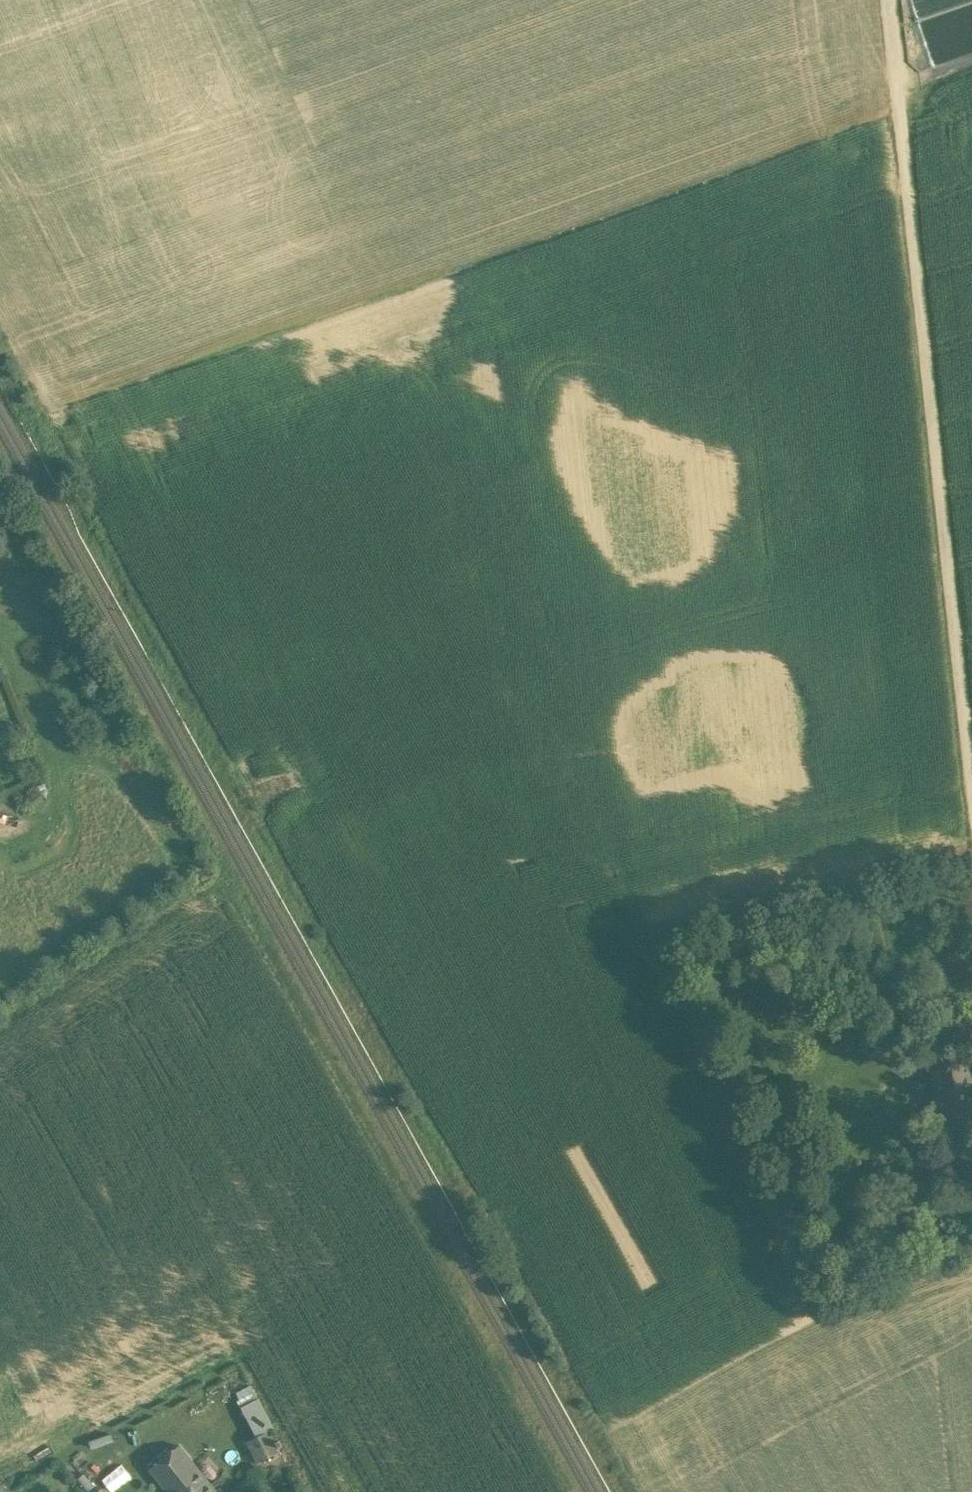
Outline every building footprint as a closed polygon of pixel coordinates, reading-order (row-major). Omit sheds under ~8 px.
[(929,1053),(938,1129),(971,1125),(971,1051),(971,1048),(929,1053)] [(270,1430),(247,1442),(258,1463),(281,1451),(270,1430)] [(179,1451),(150,1475),(164,1491),(197,1491),(206,1485),(179,1451)]
